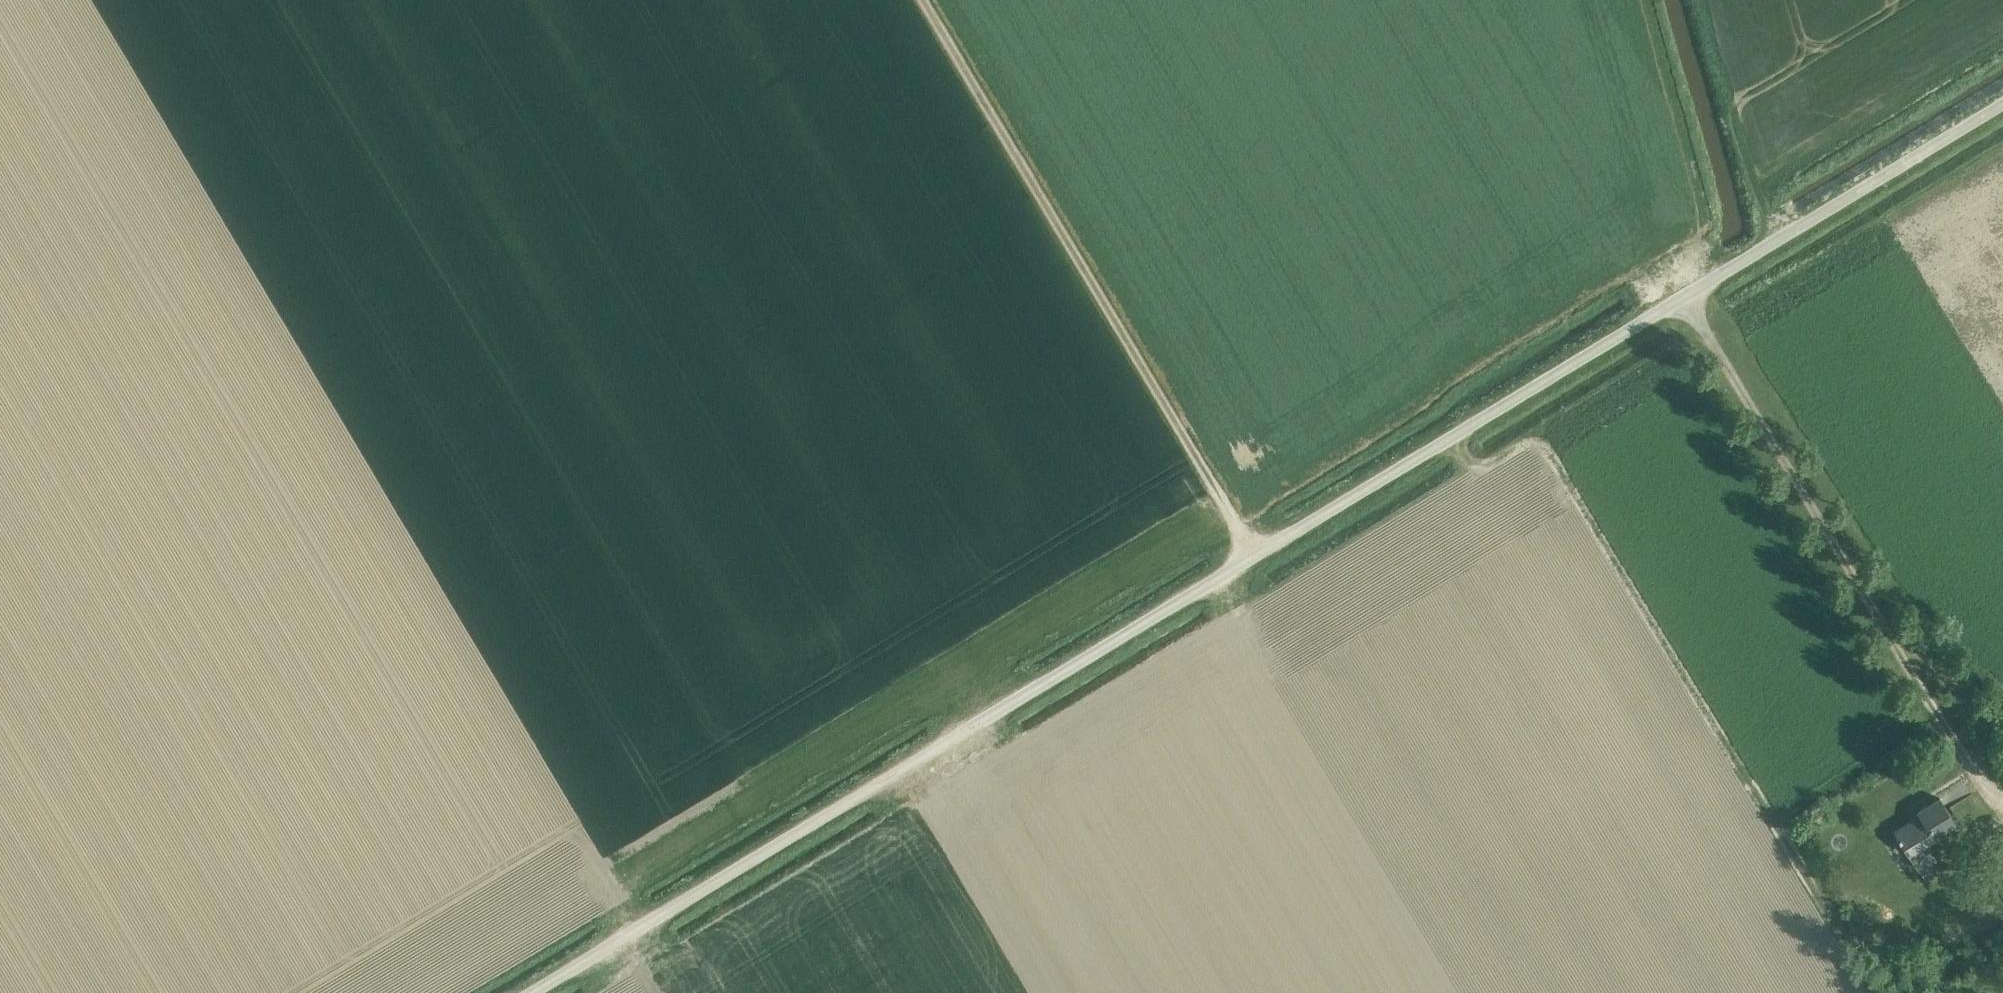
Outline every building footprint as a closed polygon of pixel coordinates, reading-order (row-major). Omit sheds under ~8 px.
[(1935,839),(1956,826),(1939,798),(1918,810),(1921,815),(1894,832),(1917,869),(1934,858),(1925,843),(1934,837),(1935,839)]
